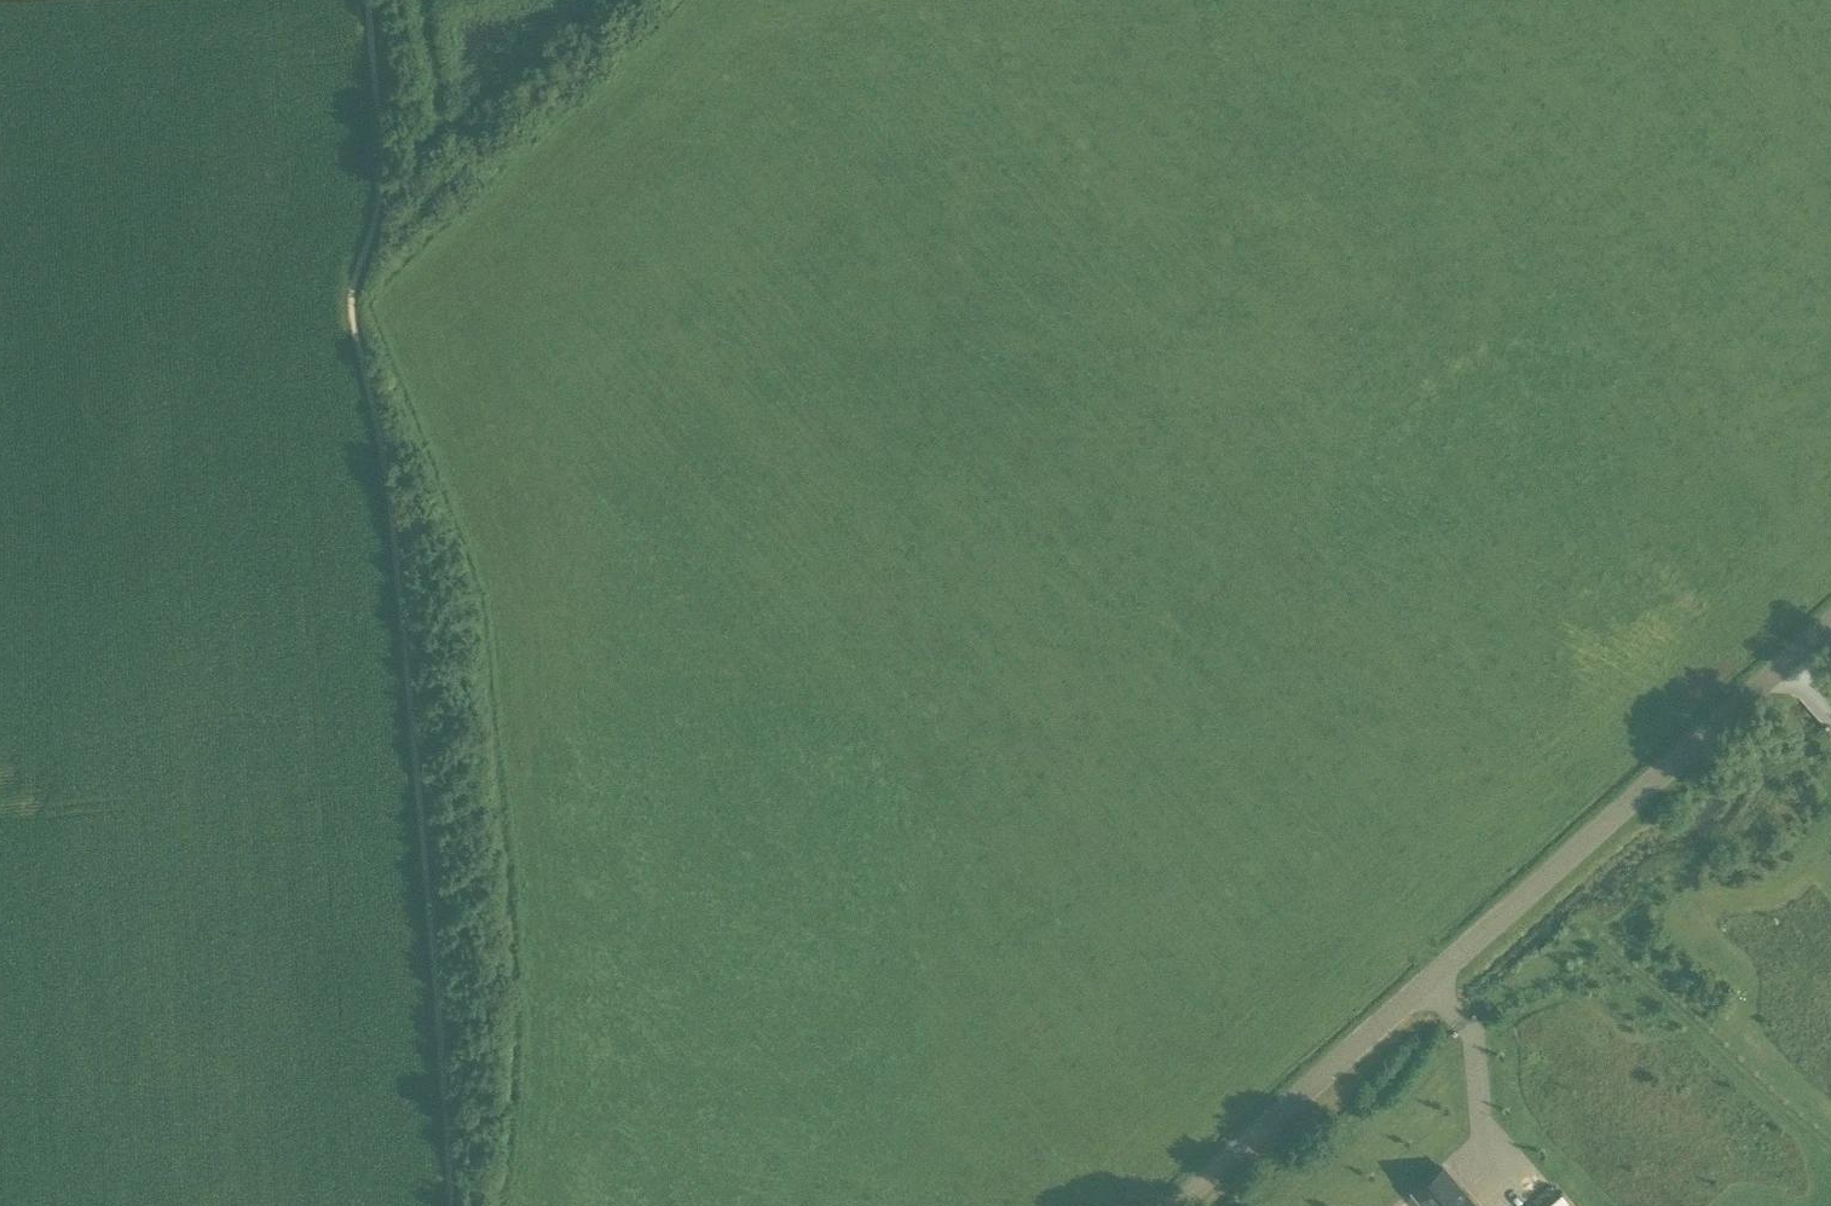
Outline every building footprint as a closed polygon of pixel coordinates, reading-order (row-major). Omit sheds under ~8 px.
[(1445,1167),(1415,1193),(1426,1205),(1479,1205),(1445,1167)] [(1547,1205),(1568,1205),(1559,1196),(1547,1205)]
